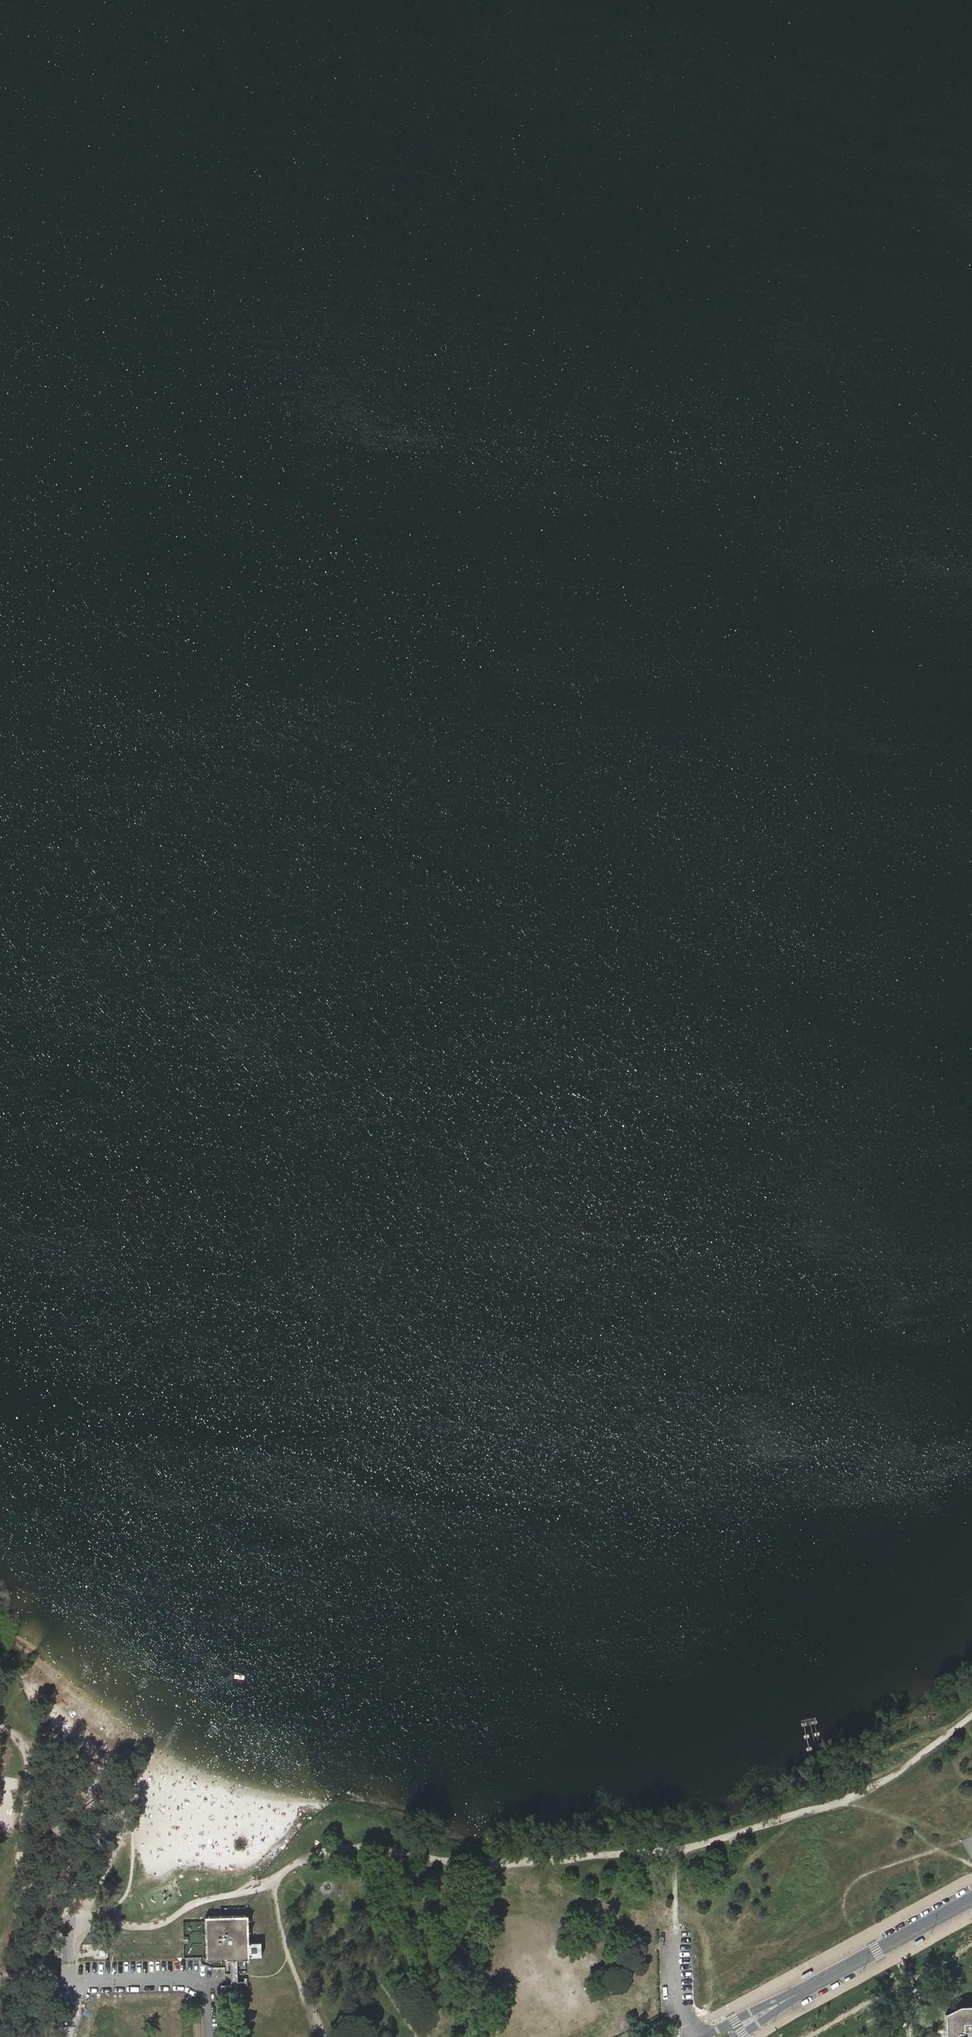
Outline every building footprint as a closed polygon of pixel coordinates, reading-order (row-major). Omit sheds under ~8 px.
[(245,1915),(205,1917),(206,1959),(246,1957),(246,1954),(246,1940),(245,1915)] [(915,1943),(917,1947),(925,1943),(923,1939),(915,1943)] [(256,1940),(246,1940),(246,1954),(257,1953),(256,1940)] [(803,1975),(805,1979),(813,1975),(811,1971),(803,1975)] [(960,2007),(945,2015),(946,2029),(946,2033),(946,2036),(971,2036),(971,2006),(960,2007)]
